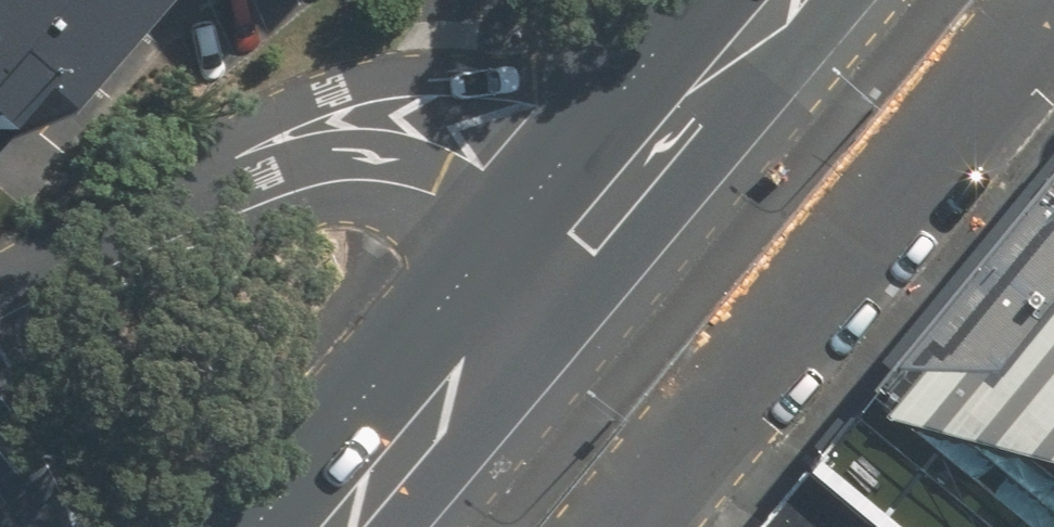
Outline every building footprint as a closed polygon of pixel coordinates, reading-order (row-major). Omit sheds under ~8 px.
[(79,0),(0,0),(0,91),(79,0)] [(817,462),(898,526),(1053,526),(1053,187),(817,462)]
